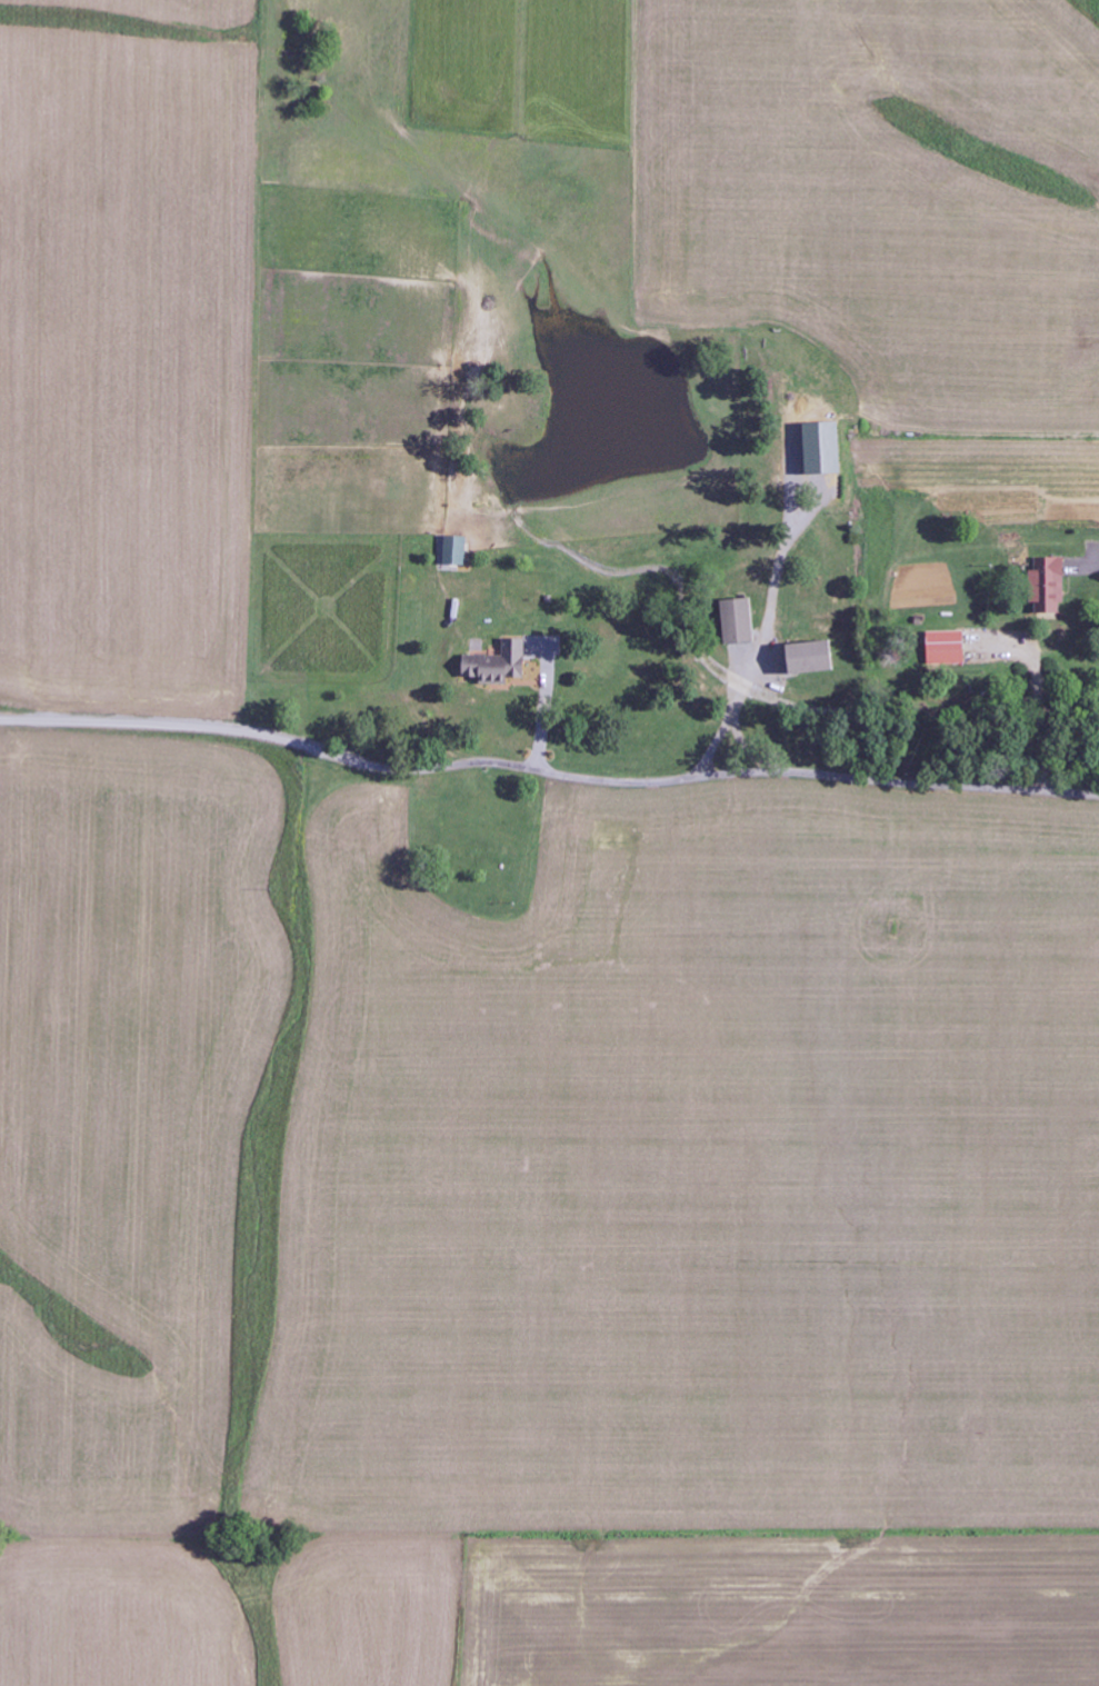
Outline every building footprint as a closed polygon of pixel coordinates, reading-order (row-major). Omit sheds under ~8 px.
[(844,475),(843,423),(808,424),(809,476),(844,475)] [(468,538),(446,537),(445,565),(467,565),(468,538)] [(1034,614),(1065,615),(1066,560),(1037,559),(1036,571),(1035,571),(1034,614)] [(729,646),(759,645),(757,602),(727,603),(729,646)] [(928,633),(929,666),(966,665),(966,632),(928,633)] [(528,640),(504,640),(504,657),(466,656),(466,679),(483,679),(483,683),(527,684),(528,640)] [(837,643),(790,645),(792,676),(838,674),(837,643)]
